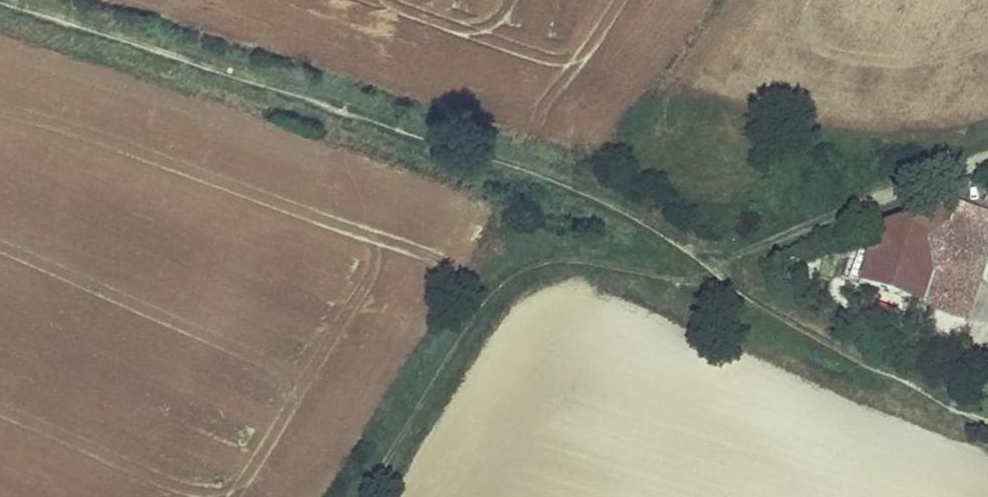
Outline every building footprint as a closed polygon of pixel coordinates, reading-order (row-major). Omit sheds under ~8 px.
[(948,242),(929,285),(955,296),(962,281),(981,290),(987,273),(987,235),(958,220),(913,226),(948,242)] [(955,296),(929,285),(948,242),(913,226),(883,234),(870,259),(855,288),(961,335),(981,290),(962,281),(955,296)] [(855,288),(870,259),(855,251),(839,282),(855,288)]
